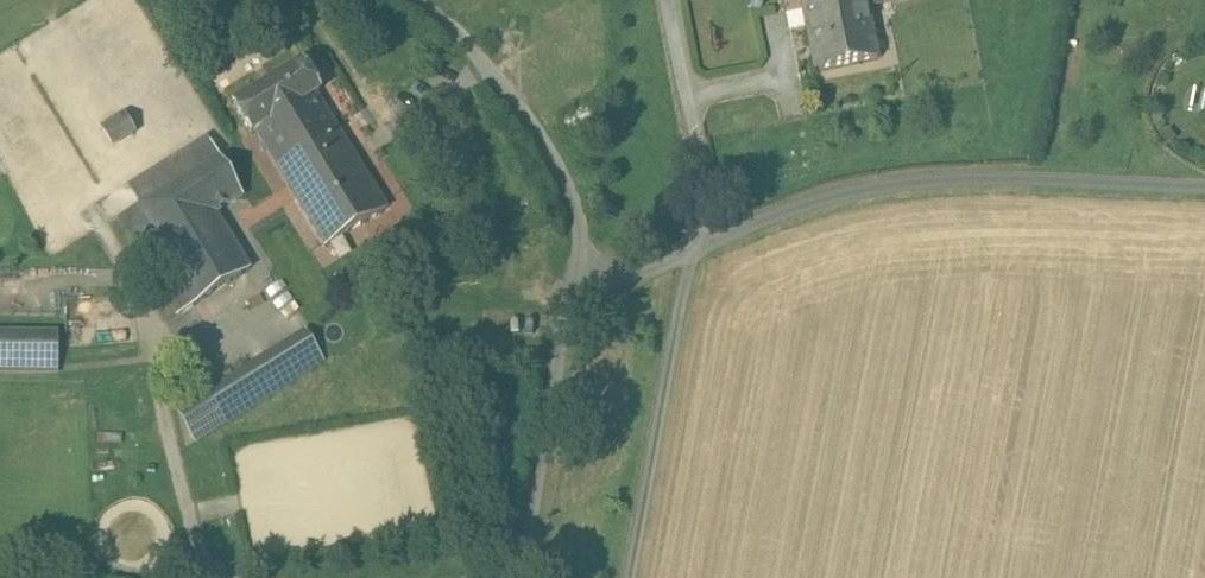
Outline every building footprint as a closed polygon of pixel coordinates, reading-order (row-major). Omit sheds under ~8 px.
[(818,71),(878,58),(867,8),(865,0),(803,0),(818,71)] [(867,8),(885,4),(884,0),(865,0),(867,8)] [(255,133),(325,246),(387,209),(316,95),(320,92),(303,64),(233,107),(251,135),(255,133)] [(102,122),(111,145),(136,135),(127,112),(102,122)] [(178,315),(250,271),(213,213),(242,195),(206,138),(127,188),(138,206),(118,217),(178,315)] [(264,358),(206,394),(224,423),(324,360),(306,332),(264,358)] [(56,372),(56,335),(0,335),(0,372),(56,372)]
